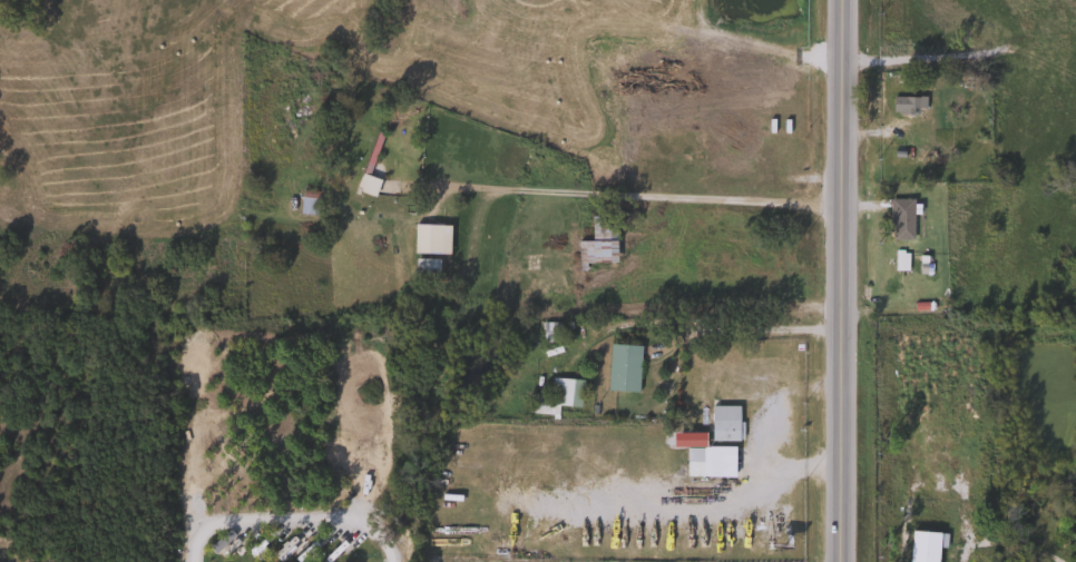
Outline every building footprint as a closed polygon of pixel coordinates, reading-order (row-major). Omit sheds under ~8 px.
[(922,97),(922,110),(912,110),(912,115),(890,115),(890,97),(922,97)] [(313,216),(296,214),(300,190),(316,194),(313,216)] [(910,239),(888,239),(888,199),(910,199),(910,239)] [(614,263),(583,264),(583,270),(576,270),(575,241),(589,240),(588,215),(613,215),(614,263)] [(411,255),(411,225),(447,225),(447,255),(411,255)] [(903,270),(891,270),(891,252),(903,252),(903,270)] [(412,273),(412,259),(434,259),(434,273),(412,273)] [(540,324),(555,324),(555,342),(540,342),(540,324)] [(637,346),(636,393),(606,392),(607,345),(637,346)] [(527,413),(529,394),(548,395),(549,377),(579,381),(577,408),(555,406),(554,415),(527,413)] [(708,442),(708,406),(736,406),(736,442),(708,442)] [(684,477),(684,448),(733,448),(733,477),(684,477)] [(937,533),(936,561),(908,561),(908,533),(937,533)]
